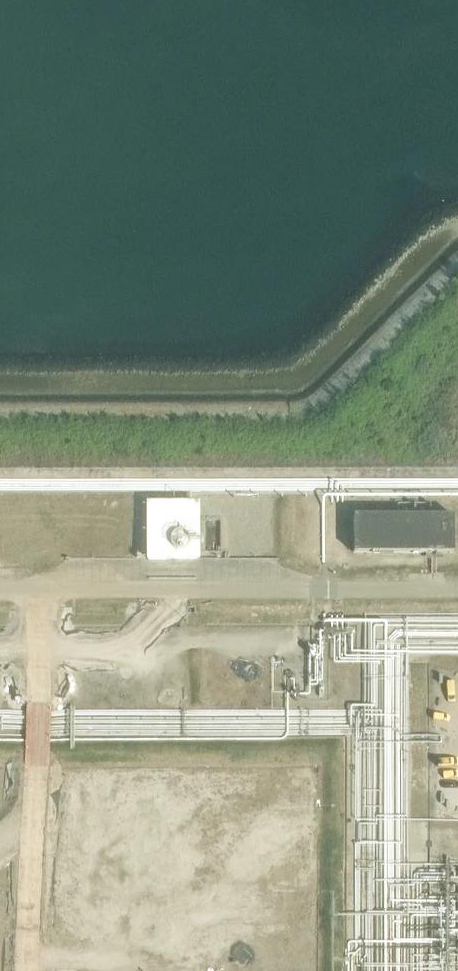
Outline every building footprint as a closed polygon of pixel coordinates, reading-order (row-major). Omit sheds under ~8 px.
[(453,516),(353,516),(353,534),(347,534),(347,542),(353,542),(353,553),(453,553),(453,516)] [(197,524),(148,525),(148,560),(197,560),(197,524)]
